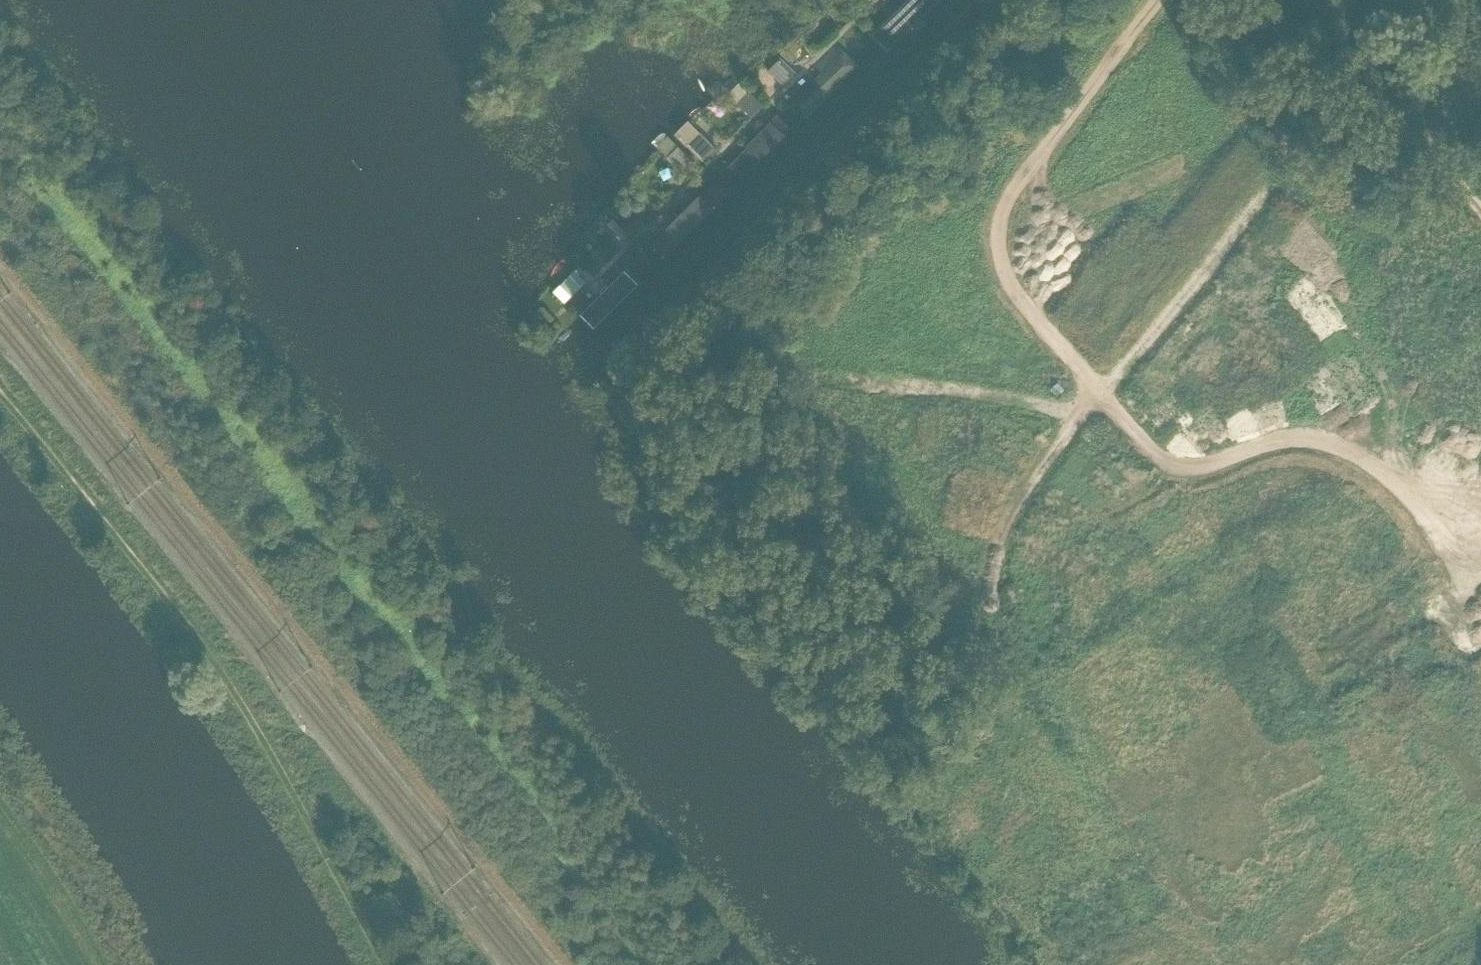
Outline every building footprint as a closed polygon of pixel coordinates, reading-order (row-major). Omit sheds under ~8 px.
[(890,46),(936,0),(902,0),(873,29),(890,46)] [(802,94),(818,112),(876,56),(859,39),(802,94)] [(803,51),(795,43),(783,56),(791,63),(803,51)] [(769,71),(782,84),(795,71),(781,58),(769,71)] [(749,93),(737,105),(751,119),(763,107),(749,93)] [(731,167),(748,184),(804,127),(787,110),(731,167)] [(703,138),(692,150),(704,161),(715,150),(703,138)] [(683,176),(695,164),(678,147),(666,159),(683,176)] [(659,238),(676,255),(733,198),(716,182),(659,238)] [(613,220),(607,225),(622,240),(628,234),(613,220)] [(579,315),(596,333),(653,276),(636,259),(579,315)] [(571,297),(584,284),(573,272),(560,285),(571,297)]
